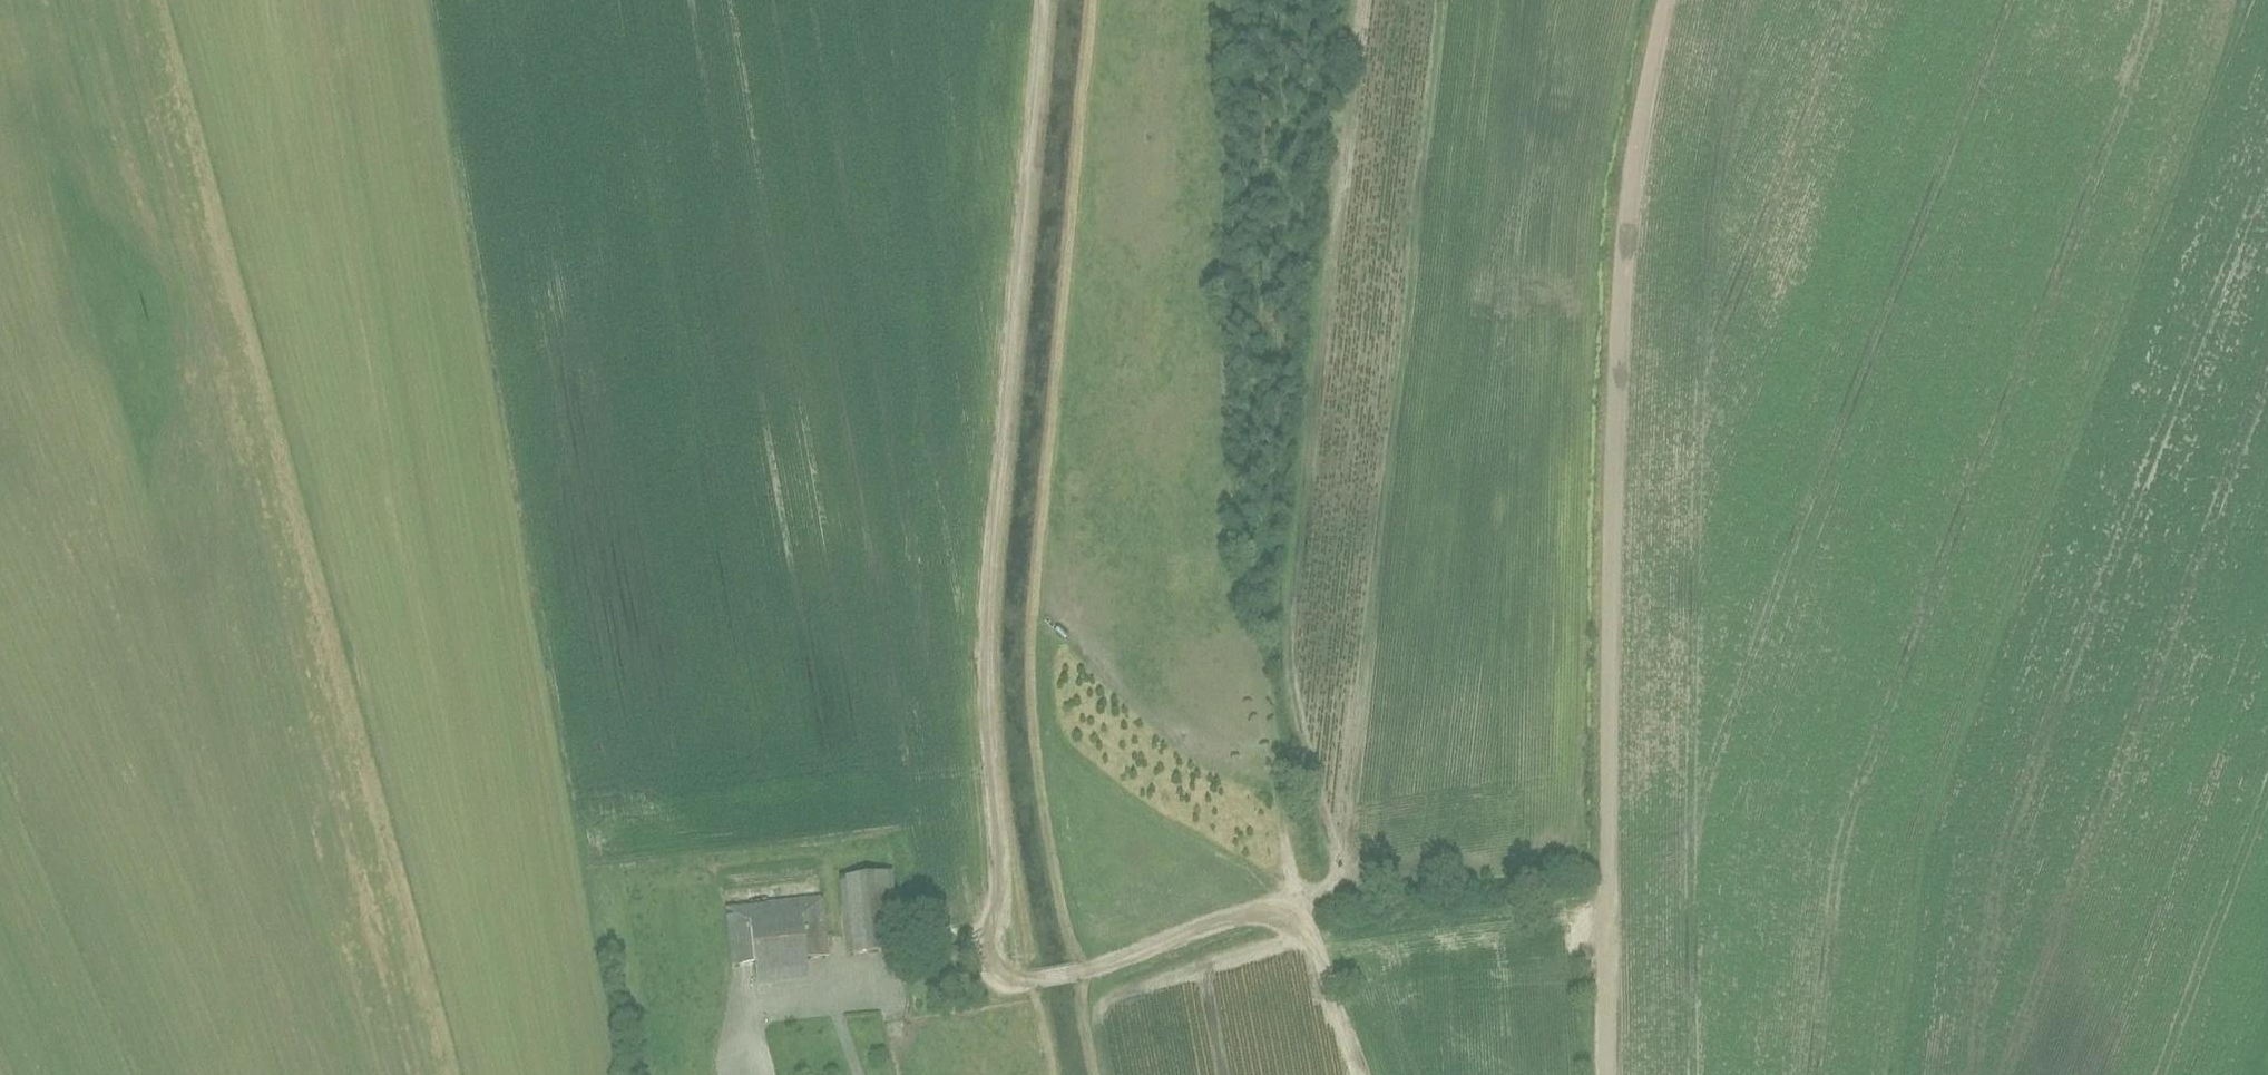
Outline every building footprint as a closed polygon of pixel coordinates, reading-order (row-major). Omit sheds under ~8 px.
[(900,951),(892,872),(841,877),(849,956),(900,951)] [(829,958),(823,898),(727,908),(733,968),(756,966),(756,971),(812,966),(812,960),(829,958)]
